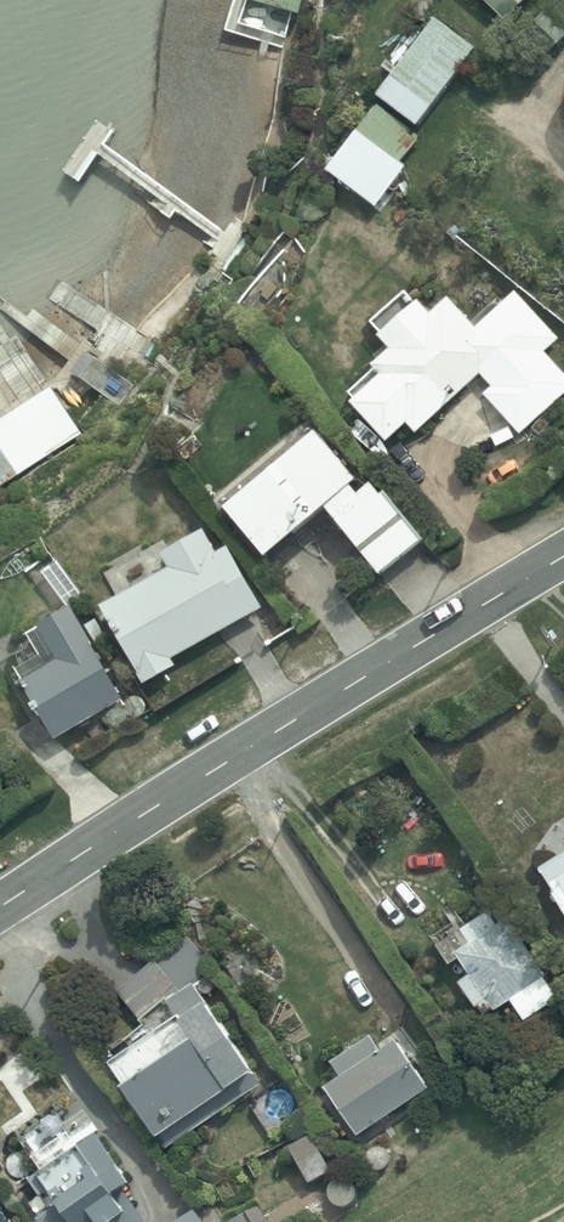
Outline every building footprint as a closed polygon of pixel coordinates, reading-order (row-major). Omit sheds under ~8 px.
[(248,7),(299,21),(305,0),(249,0),(248,7)] [(508,15),(522,0),(492,0),(508,15)] [(435,14),(376,92),(418,124),(420,121),(424,125),(437,108),(434,106),(450,85),(452,87),(465,69),(461,66),(476,45),(435,14)] [(421,130),(377,99),(328,170),(376,204),(406,161),(402,158),(421,130)] [(417,434),(481,374),(500,394),(560,336),(516,290),(477,327),(448,296),(429,314),(404,288),(370,322),(382,335),(378,339),(391,352),(373,370),(394,392),(385,401),(417,434)] [(14,475),(83,436),(54,394),(0,428),(0,487),(14,475)] [(317,421),(224,499),(265,549),(325,499),(378,563),(420,528),(373,471),(358,484),(352,476),(358,470),(317,421)] [(103,601),(145,678),(177,658),(175,654),(173,652),(261,601),(227,541),(216,547),(204,524),(161,548),(169,564),(103,601)] [(57,558),(41,570),(70,607),(85,595),(57,558)] [(85,721),(120,701),(125,698),(92,642),(107,632),(97,616),(83,625),(72,607),(28,633),(40,655),(16,670),(56,739),(85,721)] [(540,869),(563,906),(563,854),(540,869)] [(497,904),(465,925),(458,914),(431,933),(452,964),(461,958),(472,974),(462,981),(479,1006),(483,1004),(489,1012),(495,1008),(496,1010),(513,998),(526,1017),(559,995),(497,904)] [(264,1091),(197,988),(214,977),(194,946),(118,995),(125,1005),(115,1011),(130,1033),(142,1025),(146,1031),(104,1058),(132,1101),(130,1102),(165,1155),(264,1091)] [(361,1130),(433,1082),(403,1036),(381,1050),(372,1035),(337,1058),(346,1072),(330,1082),(361,1130)] [(101,1143),(84,1155),(60,1120),(24,1144),(45,1175),(31,1184),(46,1206),(53,1202),(61,1213),(48,1221),(145,1221),(142,1218),(148,1214),(101,1143)] [(314,1137),(290,1150),(309,1185),(334,1171),(314,1137)] [(260,1209),(241,1221),(268,1221),(260,1209)] [(194,1212),(180,1221),(202,1221),(194,1212)]
